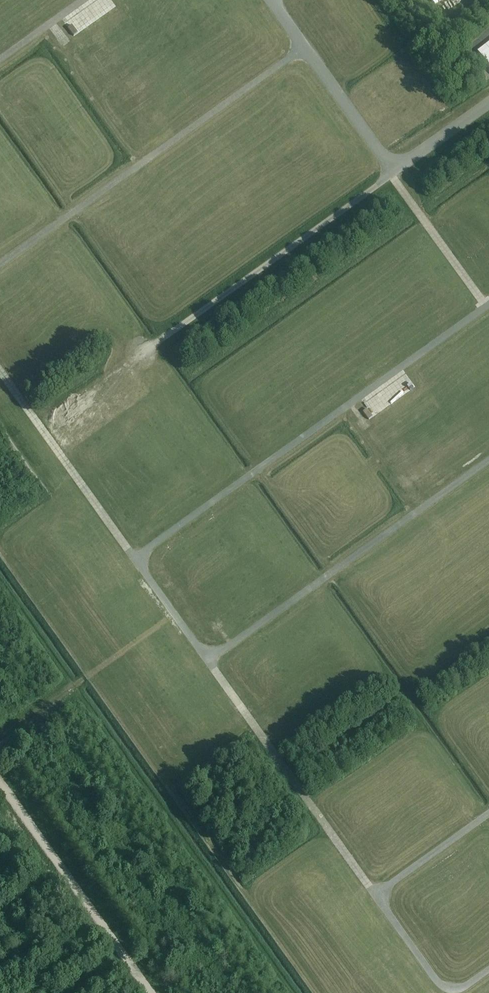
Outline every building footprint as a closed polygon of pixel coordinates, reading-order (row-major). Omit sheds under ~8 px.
[(399,444),(406,456),(412,453),(405,441),(399,444)]
